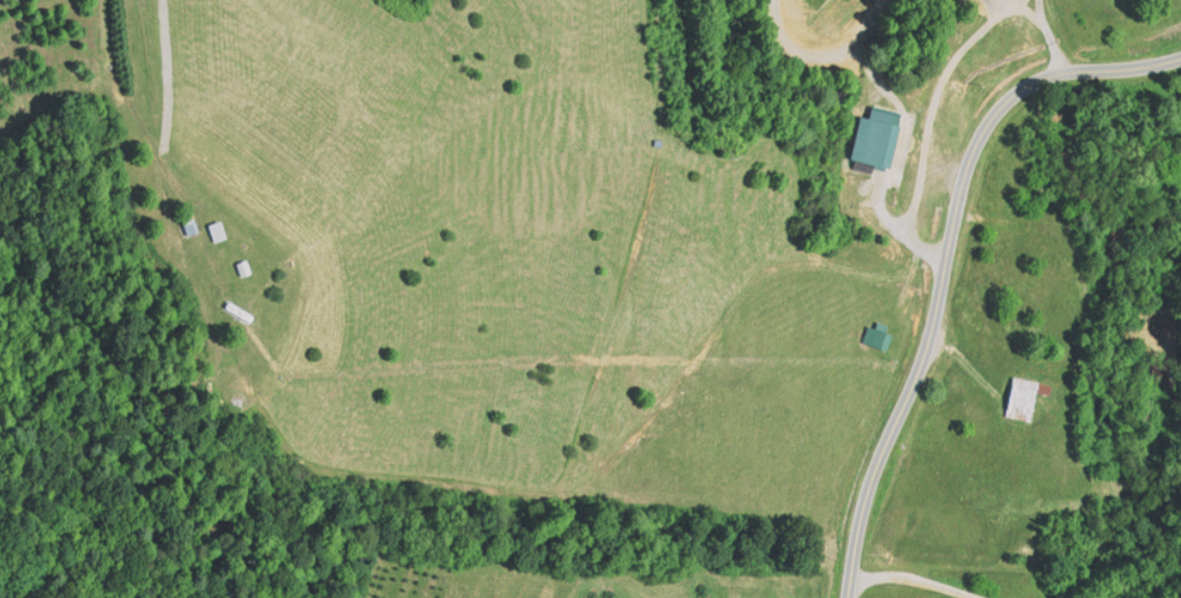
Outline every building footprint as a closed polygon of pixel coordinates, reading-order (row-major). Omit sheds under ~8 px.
[(849,162),(889,168),(896,124),(856,117),(849,162)] [(217,243),(231,240),(226,222),(212,225),(217,243)] [(1030,417),(1038,392),(1013,385),(1005,410),(1030,417)]
